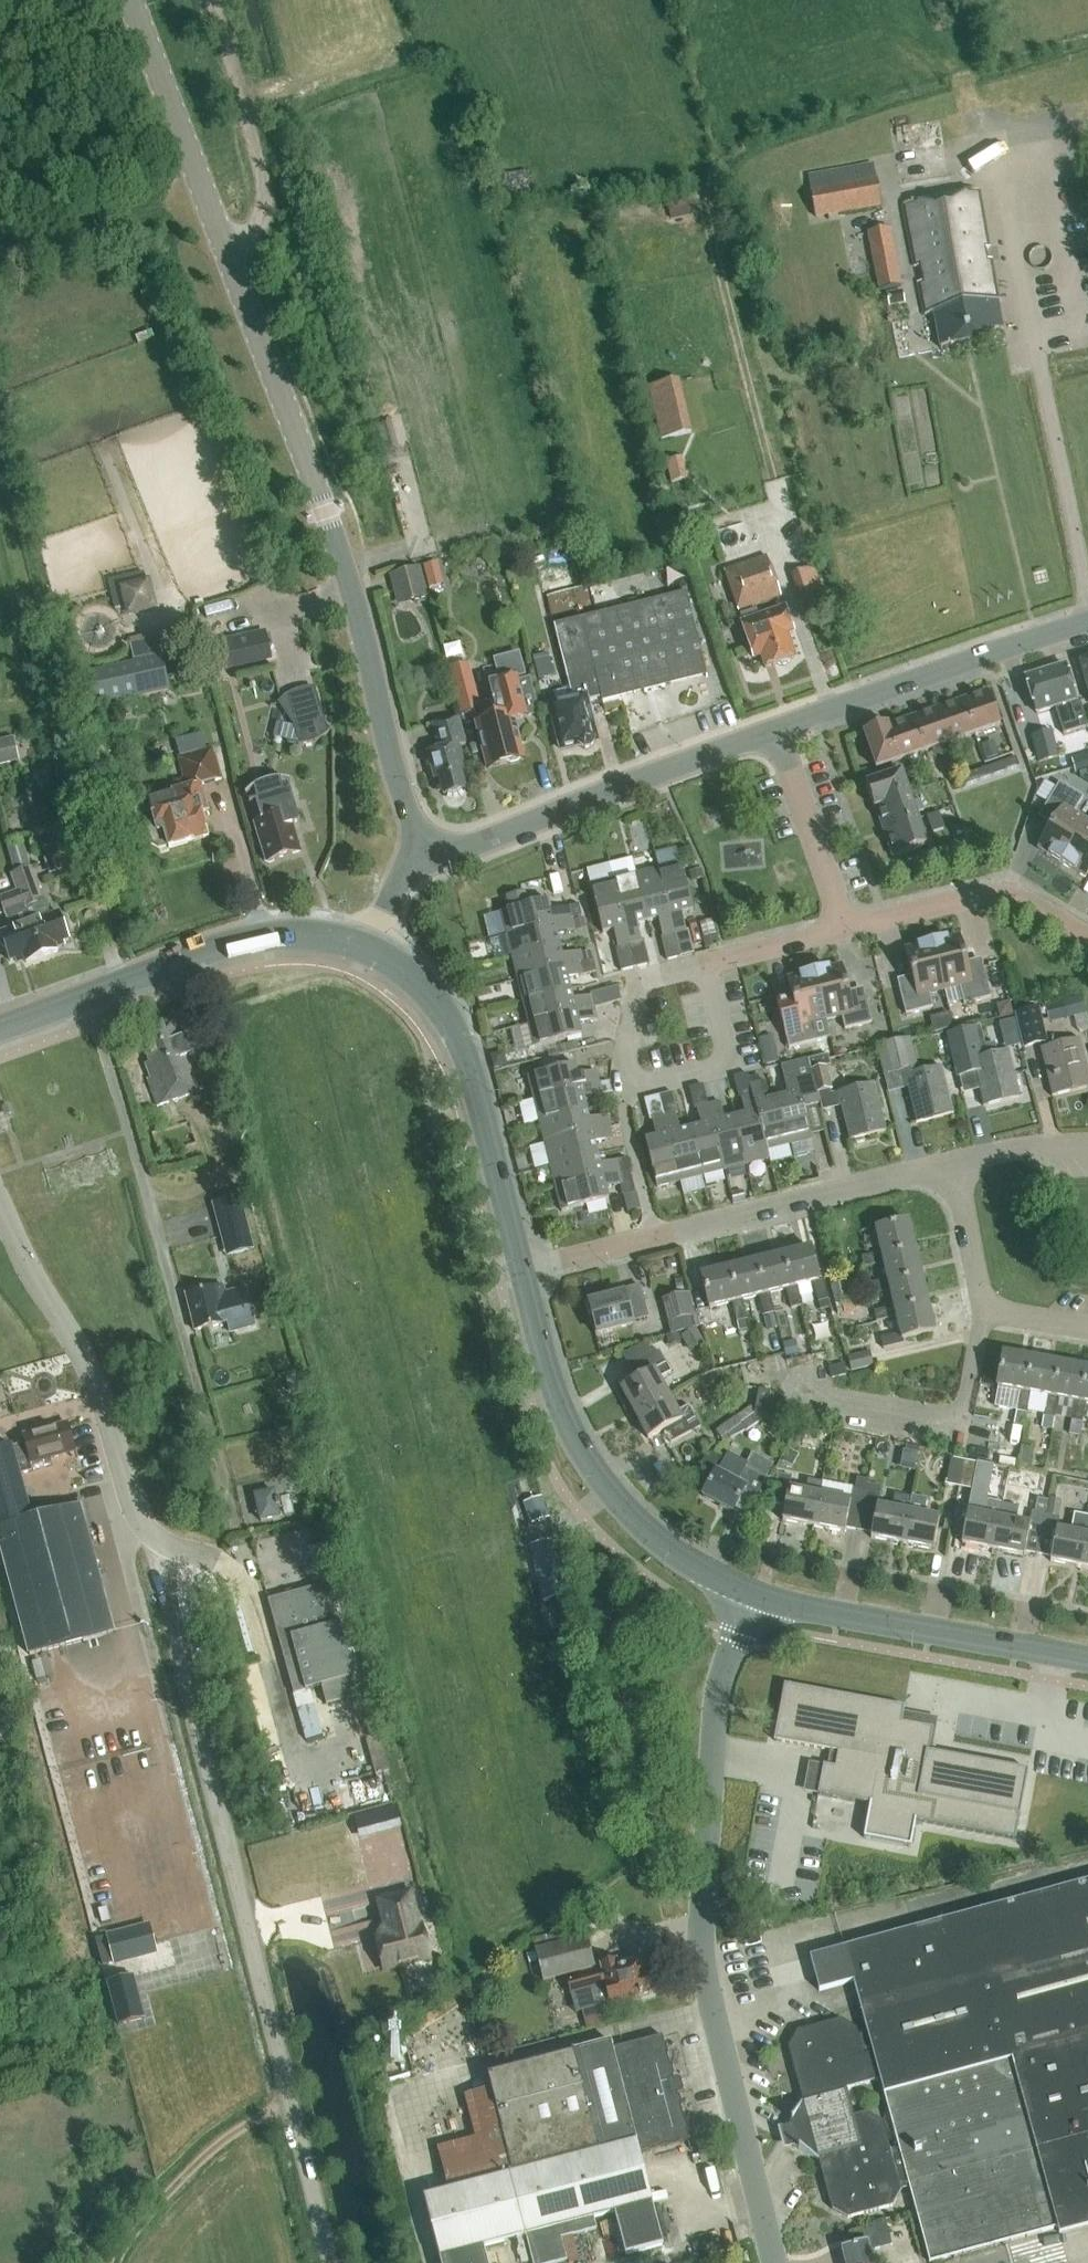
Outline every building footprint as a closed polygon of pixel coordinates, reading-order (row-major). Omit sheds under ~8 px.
[(875,179),(810,190),(815,219),(880,207),(875,179)] [(987,249),(989,249),(978,191),(903,205),(915,268),(916,267),(915,266),(920,266),(923,283),(919,284),(919,283),(918,283),(924,315),(933,313),(940,349),(992,339),(990,333),(1003,330),(990,260),(989,261),(990,261),(987,262),(984,249),(987,248),(987,249)] [(901,287),(889,229),(867,233),(879,292),(901,287)] [(653,383),(659,435),(692,431),(685,379),(653,383)] [(669,459),(672,479),(688,477),(686,457),(669,459)] [(724,572),(737,612),(780,599),(768,558),(724,572)] [(436,563),(423,566),(429,588),(442,585),(436,563)] [(420,567),(394,574),(398,590),(409,587),(413,602),(429,598),(420,567)] [(125,612),(156,608),(153,581),(122,585),(125,612)] [(687,594),(555,628),(568,680),(598,672),(606,702),(708,676),(687,594)] [(790,661),(791,659),(795,658),(788,635),(794,633),(786,608),(760,616),(758,610),(741,615),(754,660),(763,657),(766,667),(778,663),(779,664),(782,665),(784,665),(786,665),(787,664),(789,663),(790,661)] [(271,660),(265,631),(219,641),(226,670),(271,660)] [(469,663),(451,668),(463,715),(476,712),(490,769),(510,764),(514,766),(521,764),(523,761),(527,760),(517,721),(529,718),(519,679),(525,677),(519,654),(494,660),(499,682),(488,685),(493,701),(480,704),(469,663)] [(161,655),(77,675),(85,710),(170,691),(161,655)] [(1079,661),(1087,694),(1087,659),(1079,661)] [(1078,700),(1075,701),(1065,666),(1025,678),(1036,715),(1054,709),(1062,735),(1087,728),(1078,700)] [(573,698),(550,704),(562,751),(581,747),(587,750),(593,748),(597,743),(600,742),(589,701),(602,698),(603,702),(606,702),(598,672),(568,680),(573,698)] [(876,769),(1000,726),(988,692),(887,727),(887,725),(863,734),(876,769)] [(286,745),(297,746),(301,746),(304,746),(307,745),(314,742),(318,740),(323,737),(329,733),(332,730),(331,729),(327,733),(315,694),(277,704),(293,728),(298,745),(287,743),(286,745)] [(440,750),(429,753),(436,780),(441,778),(445,794),(449,793),(454,795),(458,794),(462,790),(466,789),(462,772),(467,771),(460,746),(467,744),(461,718),(434,724),(440,750)] [(1038,763),(1059,758),(1052,731),(1031,737),(1038,763)] [(14,739),(0,741),(0,766),(18,762),(14,739)] [(203,786),(222,779),(214,749),(179,758),(187,787),(176,790),(177,795),(150,802),(157,826),(148,828),(152,844),(160,849),(169,847),(169,848),(210,838),(204,813),(210,812),(203,786)] [(961,777),(965,786),(1019,768),(1015,758),(961,777)] [(892,858),(927,846),(901,772),(865,785),(874,809),(875,808),(892,858)] [(250,805),(253,804),(263,802),(268,820),(256,824),(267,862),(269,863),(301,852),(294,826),(300,824),(291,792),(282,794),(279,783),(284,783),(290,784),(290,783),(285,782),(279,781),(274,781),(272,782),(269,782),(266,783),(263,784),(260,785),(258,787),(255,788),(253,790),(251,792),(247,795),(245,797),(247,798),(248,797),(250,805)] [(1061,864),(1087,821),(1073,813),(1083,798),(1059,783),(1041,813),(1055,821),(1037,850),(1047,856),(1061,864)] [(1061,864),(1074,873),(1075,872),(1084,878),(1087,872),(1087,822),(1087,821),(1061,864)] [(4,844),(13,872),(30,867),(20,839),(4,844)] [(69,851),(43,859),(48,875),(74,867),(69,851)] [(658,870),(680,957),(694,954),(688,931),(686,932),(681,914),(693,911),(681,864),(658,870)] [(31,868),(12,875),(18,892),(42,959),(58,953),(56,946),(68,941),(64,928),(65,924),(63,920),(60,917),(58,914),(49,917),(31,868)] [(636,875),(648,922),(658,920),(662,937),(661,938),(666,961),(680,957),(658,870),(636,875)] [(637,925),(648,922),(636,875),(613,881),(630,946),(635,969),(650,966),(644,942),(641,943),(637,925)] [(614,931),(618,949),(615,949),(620,973),(635,969),(630,946),(613,881),(591,887),(602,934),(614,931)] [(18,892),(0,898),(0,901),(11,931),(0,935),(2,939),(1,944),(2,948),(6,950),(10,962),(24,958),(26,964),(42,959),(18,892)] [(522,892),(505,896),(509,911),(526,907),(522,892)] [(571,919),(581,917),(578,905),(551,912),(548,901),(526,907),(509,911),(501,913),(506,936),(571,919)] [(571,919),(506,936),(512,958),(559,946),(556,935),(574,931),(571,919)] [(715,934),(703,937),(706,949),(718,946),(715,934)] [(947,939),(932,943),(944,992),(959,988),(963,1005),(991,999),(982,965),(967,969),(958,936),(948,939),(947,939)] [(929,995),(944,992),(932,943),(916,946),(916,947),(905,950),(913,982),(898,986),(905,1016),(932,1009),(929,995)] [(562,957),(559,946),(512,958),(517,980),(592,961),(590,951),(580,954),(580,952),(562,957)] [(592,961),(517,980),(523,1003),(570,991),(568,980),(595,973),(592,961)] [(814,972),(826,1021),(841,1017),(844,1030),(871,1024),(864,994),(849,998),(840,966),(830,969),(830,968),(814,972)] [(796,1011),(780,1015),(788,1049),(815,1042),(830,1038),(826,1021),(814,972),(798,976),(787,979),(796,1011)] [(529,1025),(594,1008),(621,1002),(617,987),(590,994),(590,997),(573,1001),(570,991),(523,1003),(529,1025)] [(597,1020),(594,1008),(529,1025),(534,1048),(581,1036),(579,1025),(597,1020)] [(1014,1015),(1022,1049),(1044,1044),(1036,1010),(1014,1015)] [(147,1080),(157,1107),(205,1089),(193,1056),(193,1055),(187,1037),(191,1036),(185,1020),(173,1024),(172,1023),(139,1035),(149,1064),(145,1065),(150,1079),(147,1080)] [(971,1030),(946,1036),(957,1080),(974,1075),(982,1107),(1020,1098),(1009,1052),(996,1055),(994,1046),(977,1050),(971,1030)] [(766,1063),(780,1061),(776,1034),(763,1036),(766,1063)] [(941,1068),(918,1073),(910,1040),(876,1048),(883,1076),(899,1073),(903,1090),(906,1089),(915,1123),(952,1114),(941,1068)] [(1087,1088),(1087,1074),(1080,1040),(1039,1050),(1050,1097),(1087,1088)] [(832,1090),(826,1067),(830,1066),(827,1055),(808,1061),(817,1094),(832,1090)] [(788,1096),(777,1098),(789,1146),(812,1140),(804,1109),(818,1105),(810,1071),(807,1060),(780,1067),(788,1096)] [(534,1100),(599,1083),(596,1072),(578,1076),(575,1065),(528,1077),(534,1100)] [(745,1115),(735,1118),(746,1165),(769,1160),(767,1151),(752,1095),(750,1086),(748,1079),(747,1075),(733,1078),(739,1098),(741,1098),(745,1115)] [(748,1079),(750,1086),(758,1084),(756,1077),(748,1079)] [(599,1083),(534,1100),(539,1122),(586,1110),(584,1100),(602,1095),(599,1083)] [(789,1146),(777,1098),(766,1101),(762,1083),(758,1084),(750,1086),(752,1095),(767,1151),(789,1146)] [(701,1127),(690,1129),(702,1177),(724,1171),(708,1106),(703,1085),(689,1089),(694,1110),(696,1109),(701,1127)] [(848,1140),(886,1130),(875,1085),(837,1094),(848,1140)] [(702,1177),(690,1129),(680,1132),(675,1114),(677,1114),(672,1093),(658,1096),(680,1182),(702,1177)] [(657,1188),(680,1182),(658,1096),(644,1100),(649,1121),(652,1121),(656,1138),(645,1141),(657,1188)] [(746,1165),(735,1118),(724,1121),(720,1103),(708,1106),(724,1171),(746,1165)] [(589,1121),(586,1110),(539,1122),(545,1144),(610,1128),(607,1116),(589,1121)] [(550,1167),(597,1155),(595,1144),(613,1140),(610,1128),(545,1144),(550,1167)] [(600,1165),(597,1155),(550,1167),(556,1189),(629,1171),(627,1159),(600,1165)] [(629,1171),(556,1189),(561,1212),(608,1200),(606,1189),(620,1186),(623,1197),(635,1194),(629,1171)] [(238,1197),(213,1204),(223,1243),(248,1236),(238,1197)] [(863,1268),(883,1263),(881,1258),(914,1250),(908,1222),(875,1230),(880,1253),(861,1258),(863,1268)] [(810,1249),(783,1256),(791,1288),(796,1287),(813,1283),(817,1302),(828,1300),(823,1279),(818,1280),(810,1249)] [(869,1295),(889,1290),(888,1285),(921,1277),(914,1250),(881,1258),(883,1263),(887,1280),(867,1285),(869,1295)] [(791,1309),(801,1306),(796,1287),(791,1288),(783,1256),(755,1262),(763,1295),(769,1294),(786,1290),(791,1309)] [(774,1313),(769,1294),(763,1295),(755,1262),(728,1269),(736,1302),(742,1301),(759,1296),(764,1316),(774,1313)] [(747,1320),(742,1301),(736,1302),(728,1269),(701,1276),(709,1309),(732,1303),(737,1322),(747,1320)] [(876,1322),(896,1318),(894,1312),(928,1304),(921,1277),(888,1285),(889,1290),(893,1307),(873,1311),(876,1322)] [(222,1286),(185,1296),(194,1331),(227,1323),(229,1333),(254,1326),(244,1289),(224,1294),(222,1286)] [(631,1322),(647,1318),(639,1286),(605,1294),(606,1299),(587,1304),(595,1335),(632,1325),(631,1322)] [(669,1334),(697,1327),(689,1293),(661,1300),(669,1334)] [(934,1332),(928,1304),(894,1312),(896,1318),(900,1334),(880,1339),(883,1349),(904,1343),(903,1339),(934,1332)] [(689,1353),(705,1344),(696,1329),(680,1338),(689,1353)] [(832,1386),(849,1384),(844,1345),(827,1347),(832,1386)] [(634,1414),(667,1395),(658,1379),(670,1373),(659,1351),(628,1368),(635,1381),(620,1389),(634,1414)] [(851,1372),(873,1366),(869,1352),(848,1357),(851,1372)] [(1024,1393),(1030,1359),(1002,1354),(996,1388),(1020,1392),(1014,1423),(1024,1425),(1030,1394),(1024,1393)] [(1051,1398),(1057,1364),(1030,1359),(1024,1393),(1030,1394),(1047,1397),(1042,1428),(1052,1430),(1057,1399),(1051,1398)] [(1079,1436),(1081,1423),(1084,1404),(1079,1403),(1085,1369),(1057,1364),(1051,1398),(1057,1399),(1074,1402),(1068,1435),(1079,1436)] [(1084,1404),(1087,1405),(1087,1370),(1085,1369),(1079,1403),(1084,1404)] [(758,1391),(754,1410),(753,1416),(762,1418),(765,1418),(767,1406),(770,1407),(772,1395),(769,1394),(769,1393),(758,1391)] [(676,1412),(667,1395),(634,1414),(647,1439),(662,1431),(669,1443),(700,1427),(688,1406),(676,1412)] [(26,1443),(14,1446),(21,1474),(51,1466),(49,1460),(70,1454),(62,1426),(24,1436),(26,1443)] [(33,1518),(21,1474),(14,1446),(0,1450),(0,1528),(33,1518)] [(747,1464),(727,1453),(716,1473),(716,1472),(703,1497),(733,1513),(745,1491),(756,1497),(773,1466),(753,1455),(747,1464)] [(959,1488),(964,1462),(937,1457),(933,1479),(946,1481),(945,1485),(959,1488)] [(964,1462),(959,1488),(971,1490),(976,1464),(964,1462)] [(781,1521),(812,1527),(821,1483),(807,1481),(805,1493),(788,1490),(790,1478),(777,1476),(772,1502),(784,1504),(781,1521)] [(821,1483),(812,1527),(843,1533),(844,1529),(858,1531),(867,1484),(867,1481),(856,1479),(854,1490),(851,1490),(851,1489),(821,1483)] [(260,1522),(279,1518),(274,1492),(255,1496),(260,1522)] [(866,1493),(858,1531),(871,1534),(870,1538),(901,1544),(910,1498),(894,1495),(892,1509),(877,1507),(880,1495),(866,1493)] [(532,1522),(550,1516),(544,1496),(526,1502),(532,1522)] [(910,1498),(901,1544),(932,1550),(938,1518),(921,1515),(924,1501),(910,1498)] [(992,1551),(1002,1505),(970,1499),(961,1545),(992,1551)] [(1017,1508),(1002,1505),(992,1551),(1023,1557),(1024,1553),(1037,1556),(1047,1507),(1037,1505),(1035,1514),(1031,1513),(1029,1525),(1015,1522),(1017,1508)] [(5,1555),(87,1533),(80,1506),(33,1518),(0,1528),(0,1539),(5,1555)] [(1038,1556),(1050,1558),(1049,1562),(1081,1568),(1087,1532),(1087,1518),(1074,1515),(1070,1533),(1056,1530),(1059,1519),(1057,1518),(1045,1516),(1038,1556)] [(5,1555),(13,1587),(96,1565),(87,1533),(5,1555)] [(542,1603),(564,1598),(552,1542),(529,1547),(542,1603)] [(114,1632),(96,1565),(13,1587),(31,1655),(114,1632)] [(268,1601),(275,1625),(286,1622),(309,1616),(313,1633),(329,1629),(326,1617),(330,1615),(329,1610),(335,1609),(329,1584),(268,1601)] [(359,1697),(335,1609),(329,1610),(330,1615),(326,1617),(329,1629),(313,1633),(309,1616),(286,1622),(275,1625),(294,1695),(321,1688),(326,1706),(359,1697)] [(788,1693),(778,1749),(842,1760),(839,1776),(827,1774),(821,1807),(873,1817),(867,1851),(914,1859),(919,1833),(1018,1851),(1033,1767),(933,1750),(936,1735),(905,1730),(906,1724),(907,1714),(788,1693)] [(370,1737),(365,1738),(375,1775),(388,1772),(378,1735),(370,1737)] [(910,2189),(930,2262),(932,2262),(1057,2229),(1059,2234),(1087,2226),(1087,1883),(810,1958),(820,1992),(854,1983),(867,2033),(859,2036),(857,2029),(841,2020),(797,2032),(788,2048),(802,2101),(788,2126),(794,2148),(818,2161),(831,2211),(847,2220),(892,2207),(902,2191),(910,2189)] [(384,1971),(430,1960),(421,1927),(419,1928),(410,1893),(378,1901),(385,1931),(382,1937),(376,1939),(384,1971)] [(157,1955),(149,1924),(105,1935),(106,1938),(96,1941),(102,1967),(112,1964),(113,1966),(157,1955)] [(542,1982),(594,1968),(586,1937),(534,1950),(542,1982)] [(593,2010),(610,2005),(651,1995),(646,1975),(644,1975),(640,1962),(617,1967),(616,1963),(600,1967),(602,1973),(568,1982),(571,1994),(588,1990),(593,2010)] [(145,2019),(134,1976),(106,1984),(118,2027),(145,2019)] [(482,2247),(524,2236),(531,2262),(557,2262),(565,2261),(560,2239),(595,2230),(592,2218),(613,2213),(624,2255),(661,2246),(638,2154),(688,2141),(661,2037),(612,2050),(610,2043),(571,2052),(572,2055),(487,2077),(512,2175),(422,2199),(439,2262),(486,2262),(482,2247)] [(891,2245),(884,2220),(872,2223),(873,2229),(862,2232),(865,2242),(841,2249),(845,2262),(873,2262),(869,2251),(891,2245)]
